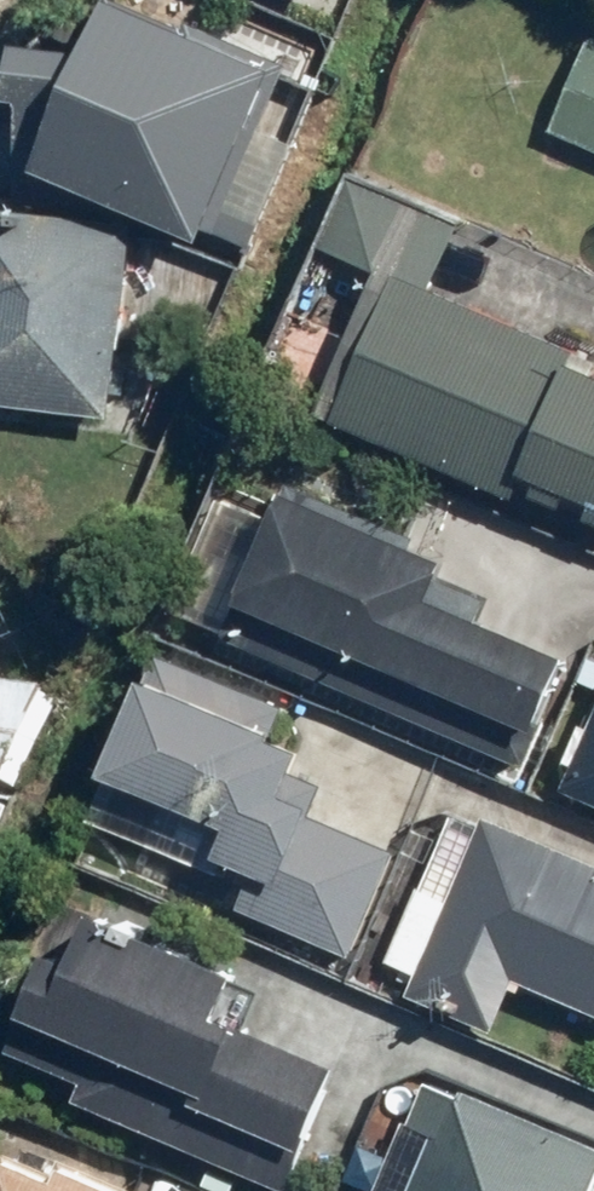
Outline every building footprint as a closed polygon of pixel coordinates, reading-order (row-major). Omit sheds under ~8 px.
[(53,148),(40,177),(208,248),(214,235),(259,254),(306,142),(261,123),(285,66),(130,0),(115,0),(90,59),(31,35),(0,109),(0,125),(53,148)] [(546,140),(593,159),(593,39),(587,37),(546,140)] [(358,181),(329,253),(396,281),(434,296),(464,224),(358,181)] [(114,421),(128,220),(0,211),(0,413),(114,421)] [(523,495),(593,524),(593,381),(573,373),(580,356),(434,296),(396,281),(335,430),(519,505),(523,495)] [(456,563),(295,484),(276,522),(224,497),(168,612),(530,788),(586,673),(485,624),(490,612),(443,589),(456,563)] [(295,806),(315,766),(272,745),(288,712),(167,654),(81,831),(355,963),(405,859),(295,806)] [(54,786),(65,689),(0,681),(0,780),(54,786)] [(567,793),(593,805),(593,731),(567,793)] [(458,816),(392,972),(413,981),(405,1001),(496,1039),(519,985),(593,1016),(593,873),(458,816)] [(268,1190),(306,1190),(313,1177),(342,1190),(344,1190),(409,1051),(69,894),(0,1043),(0,1067),(268,1190)] [(434,1074),(382,1190),(593,1190),(593,1144),(434,1074)] [(60,1173),(0,1151),(0,1190),(150,1190),(65,1159),(60,1173)]
